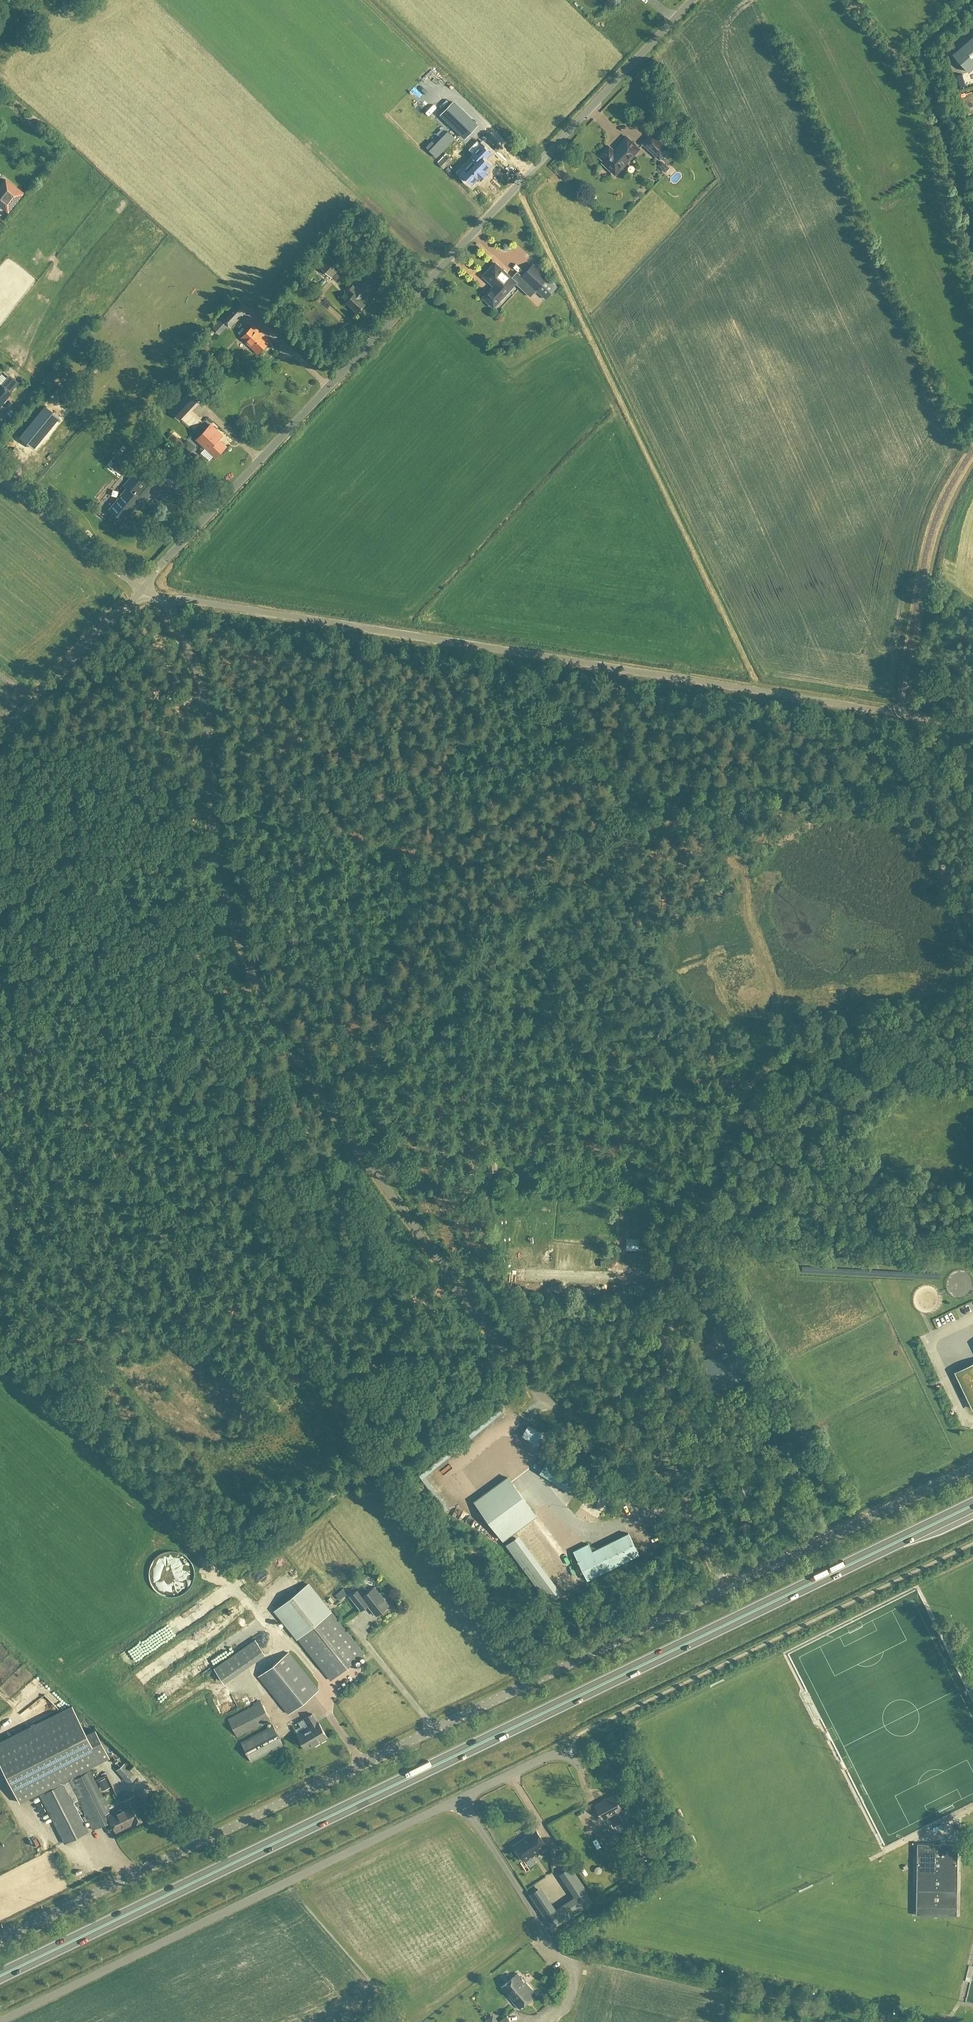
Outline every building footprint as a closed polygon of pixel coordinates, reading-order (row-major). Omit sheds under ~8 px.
[(953,55),(968,73),(972,69),(972,37),(953,55)] [(962,75),(953,78),(956,89),(965,86),(962,75)] [(453,102),(440,115),(464,138),(477,125),(453,102)] [(432,141),(426,147),(436,157),(454,139),(447,132),(435,144),(432,141)] [(668,150),(651,134),(642,144),(659,160),(668,150)] [(620,170),(619,170),(628,160),(629,161),(640,150),(627,137),(617,147),(618,148),(614,152),(608,146),(598,157),(606,164),(606,167),(609,170),(612,170),(616,174),(620,170)] [(477,158),(463,174),(475,185),(493,166),(487,161),(493,154),(483,146),(479,142),(470,151),(477,158)] [(17,198),(21,193),(5,180),(0,186),(0,208),(1,208),(1,207),(7,212),(17,198)] [(331,278),(341,268),(328,255),(318,266),(331,278)] [(516,283),(514,281),(508,275),(508,274),(504,270),(502,270),(495,264),(483,277),(494,286),(495,286),(505,295),(516,283)] [(530,297),(536,291),(547,278),(533,265),(521,277),(526,281),(520,288),(530,297)] [(545,300),(557,287),(547,278),(536,291),(545,300)] [(363,280),(356,288),(353,285),(347,292),(352,296),(351,297),(346,302),(358,313),(366,303),(363,300),(373,289),(363,280)] [(494,286),(494,287),(483,298),(493,308),(505,295),(495,286),(494,286)] [(231,328),(242,316),(233,307),(222,319),(231,328)] [(258,355),(270,342),(253,326),(241,339),(258,355)] [(11,394),(10,393),(16,386),(6,378),(0,385),(0,407),(11,394)] [(180,399),(169,411),(175,416),(179,420),(190,408),(180,399)] [(45,406),(19,438),(32,449),(44,434),(58,417),(45,406)] [(222,436),(211,425),(197,440),(216,458),(226,447),(218,440),(222,436)] [(160,482),(140,466),(139,467),(143,469),(135,479),(132,476),(123,487),(127,489),(110,510),(124,521),(140,500),(144,502),(149,495),(160,482)] [(646,1265),(647,1253),(626,1252),(625,1264),(646,1265)] [(651,1287),(635,1286),(635,1296),(651,1297),(651,1287)] [(746,1370),(750,1369),(748,1360),(744,1361),(741,1351),(703,1361),(706,1371),(702,1372),(704,1381),(708,1380),(711,1390),(749,1380),(746,1370)] [(972,1409),(972,1365),(956,1374),(972,1409)] [(498,1425),(506,1419),(503,1414),(495,1421),(498,1425)] [(541,1447),(546,1436),(530,1428),(525,1439),(541,1447)] [(576,1495),(583,1483),(547,1464),(541,1476),(576,1495)] [(537,1516),(533,1512),(507,1477),(473,1501),(503,1542),(537,1516)] [(450,1516),(454,1512),(428,1479),(424,1483),(450,1516)] [(607,1498),(610,1493),(604,1490),(601,1494),(607,1498)] [(638,1555),(639,1555),(628,1533),(628,1534),(591,1552),(588,1544),(587,1545),(574,1551),(573,1552),(587,1580),(638,1555)] [(522,1535),(510,1543),(545,1594),(556,1586),(522,1535)] [(331,1680),(364,1654),(308,1585),(275,1611),(331,1680)] [(389,1606),(374,1587),(363,1596),(358,1590),(349,1597),(361,1611),(367,1606),(376,1616),(389,1606)] [(214,1669),(223,1682),(264,1653),(255,1640),(214,1669)] [(258,1678),(288,1715),(319,1691),(289,1653),(258,1678)] [(237,1737),(270,1720),(261,1701),(228,1718),(237,1737)] [(87,1832),(83,1823),(87,1821),(92,1830),(107,1822),(104,1815),(109,1813),(87,1769),(108,1758),(94,1730),(85,1735),(71,1706),(0,1742),(0,1765),(19,1803),(39,1793),(64,1844),(87,1832)] [(306,1750),(327,1738),(318,1722),(316,1722),(312,1715),(306,1718),(310,1726),(297,1734),(306,1750)] [(241,1743),(251,1762),(283,1746),(273,1726),(241,1743)] [(135,1778),(124,1764),(116,1771),(127,1784),(135,1778)] [(121,1811),(128,1826),(129,1825),(130,1825),(146,1817),(136,1795),(119,1804),(122,1810),(121,1811)] [(616,1812),(622,1810),(614,1796),(595,1806),(602,1820),(608,1817),(613,1826),(621,1822),(616,1812)] [(128,1826),(121,1811),(108,1817),(115,1832),(128,1826)] [(602,1832),(608,1843),(614,1840),(608,1828),(602,1832)] [(525,1859),(530,1856),(531,1856),(546,1846),(534,1829),(525,1835),(527,1838),(523,1841),(522,1840),(513,1846),(523,1861),(525,1859)] [(956,1916),(956,1892),(957,1845),(917,1844),(916,1891),(915,1916),(956,1916)] [(537,1889),(529,1895),(551,1929),(593,1901),(571,1867),(563,1873),(579,1898),(554,1915),(537,1889)] [(521,1992),(523,1993),(529,1988),(517,1974),(501,1988),(511,2000),(521,1992)] [(535,1996),(529,1988),(523,1993),(521,1992),(511,2000),(519,2010),(535,1996)]
